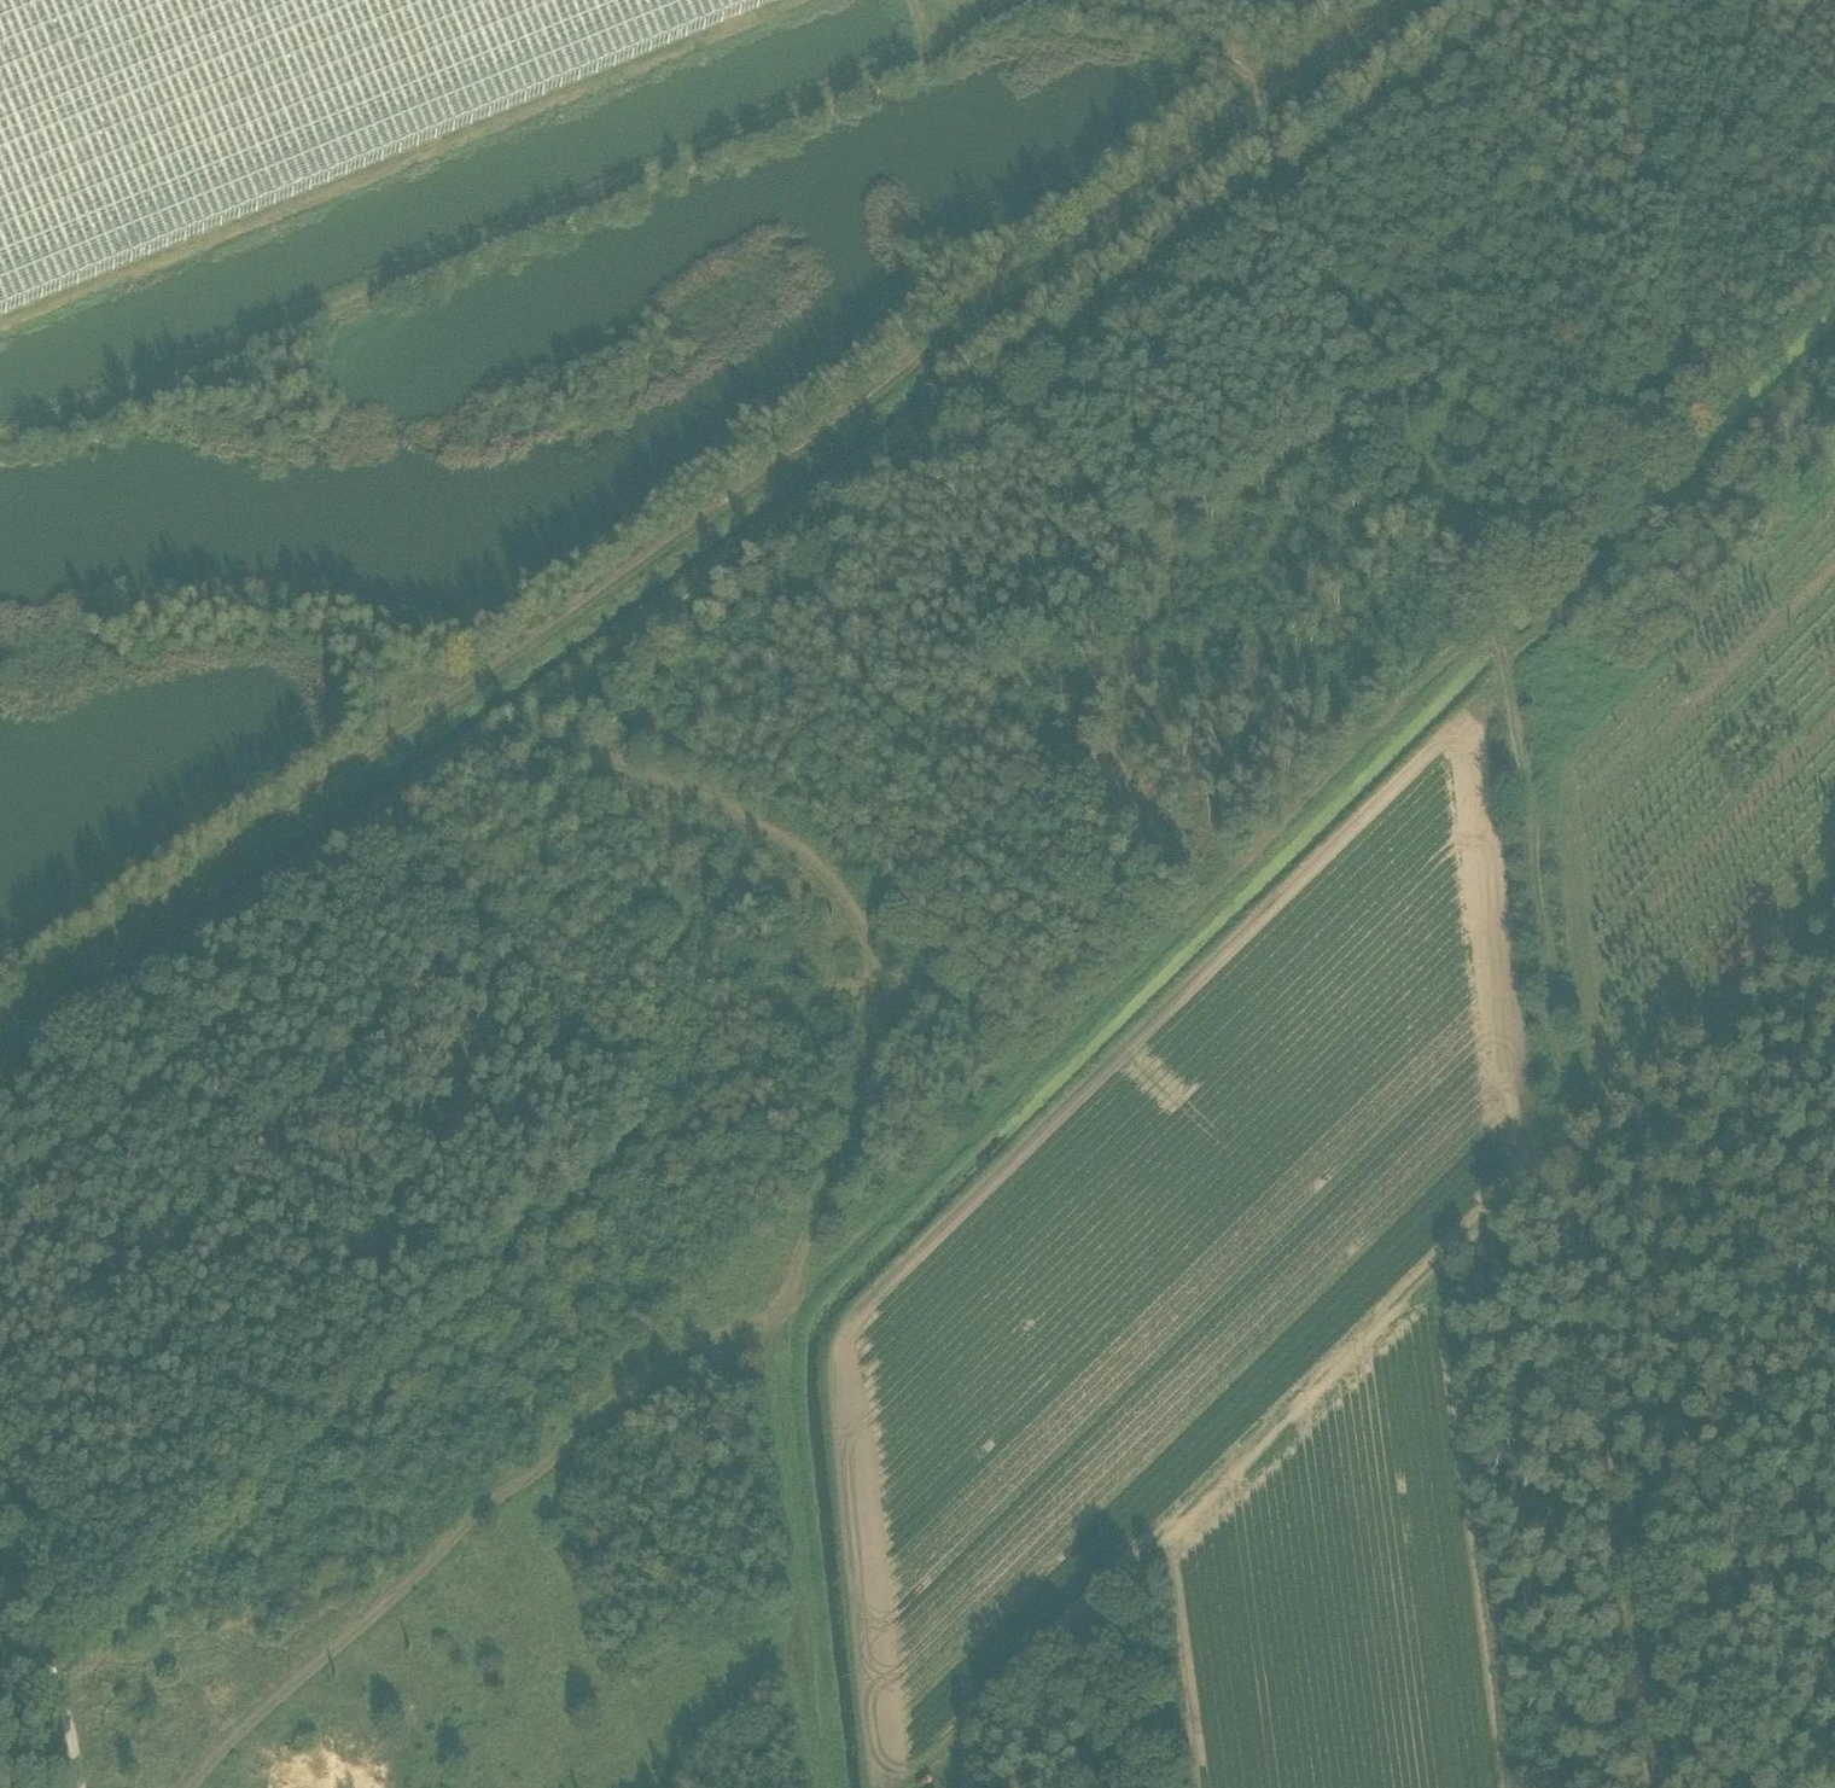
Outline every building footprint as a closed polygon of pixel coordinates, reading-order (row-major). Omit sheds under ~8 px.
[(775,0),(0,0),(0,316),(775,0)]
